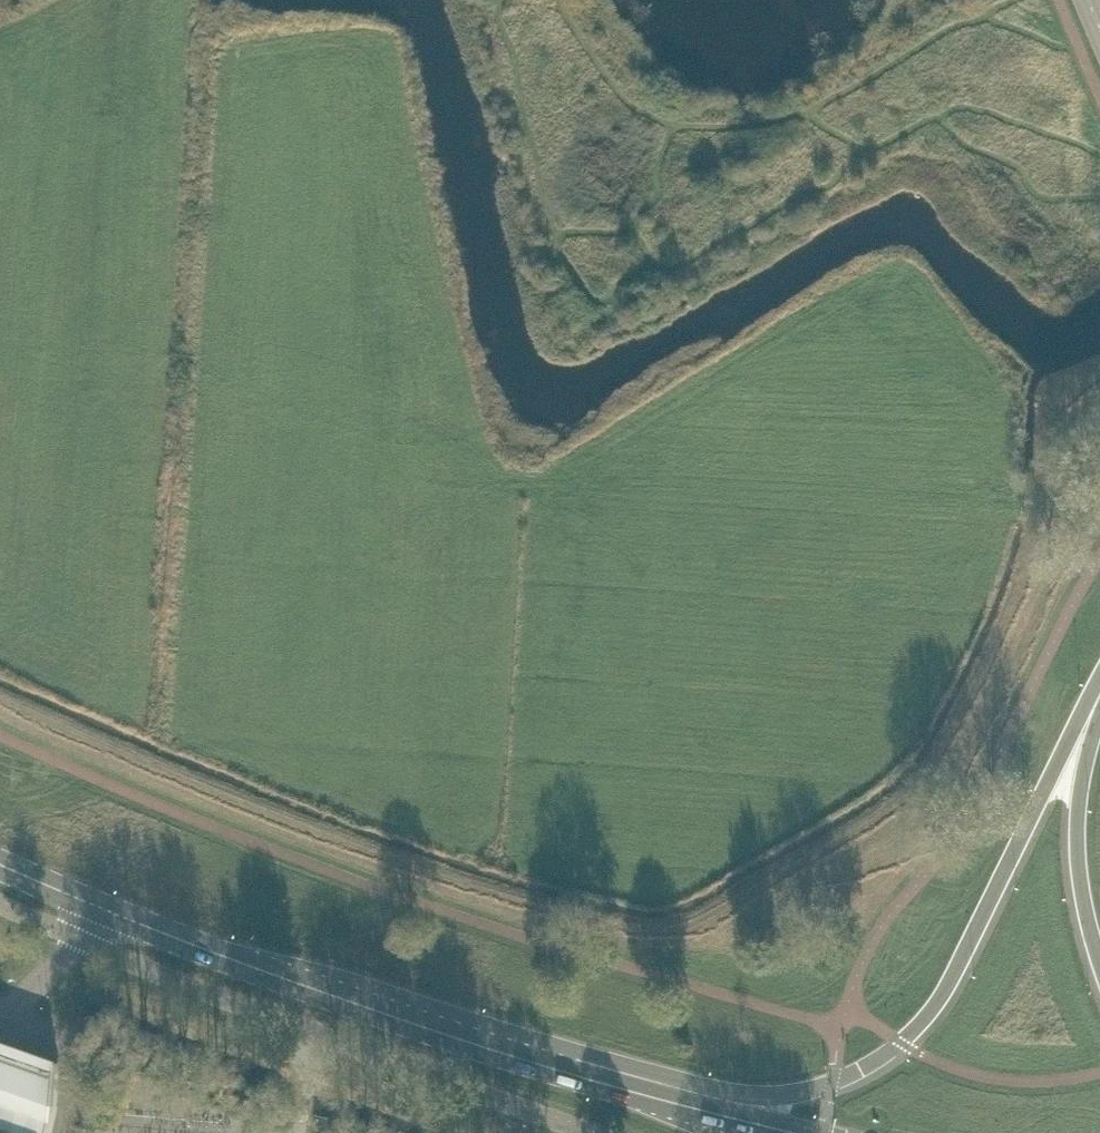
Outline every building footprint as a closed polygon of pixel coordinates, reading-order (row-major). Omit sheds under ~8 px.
[(59,1106),(58,1106),(60,1073),(0,1052),(0,1132),(53,1132),(59,1106)]
